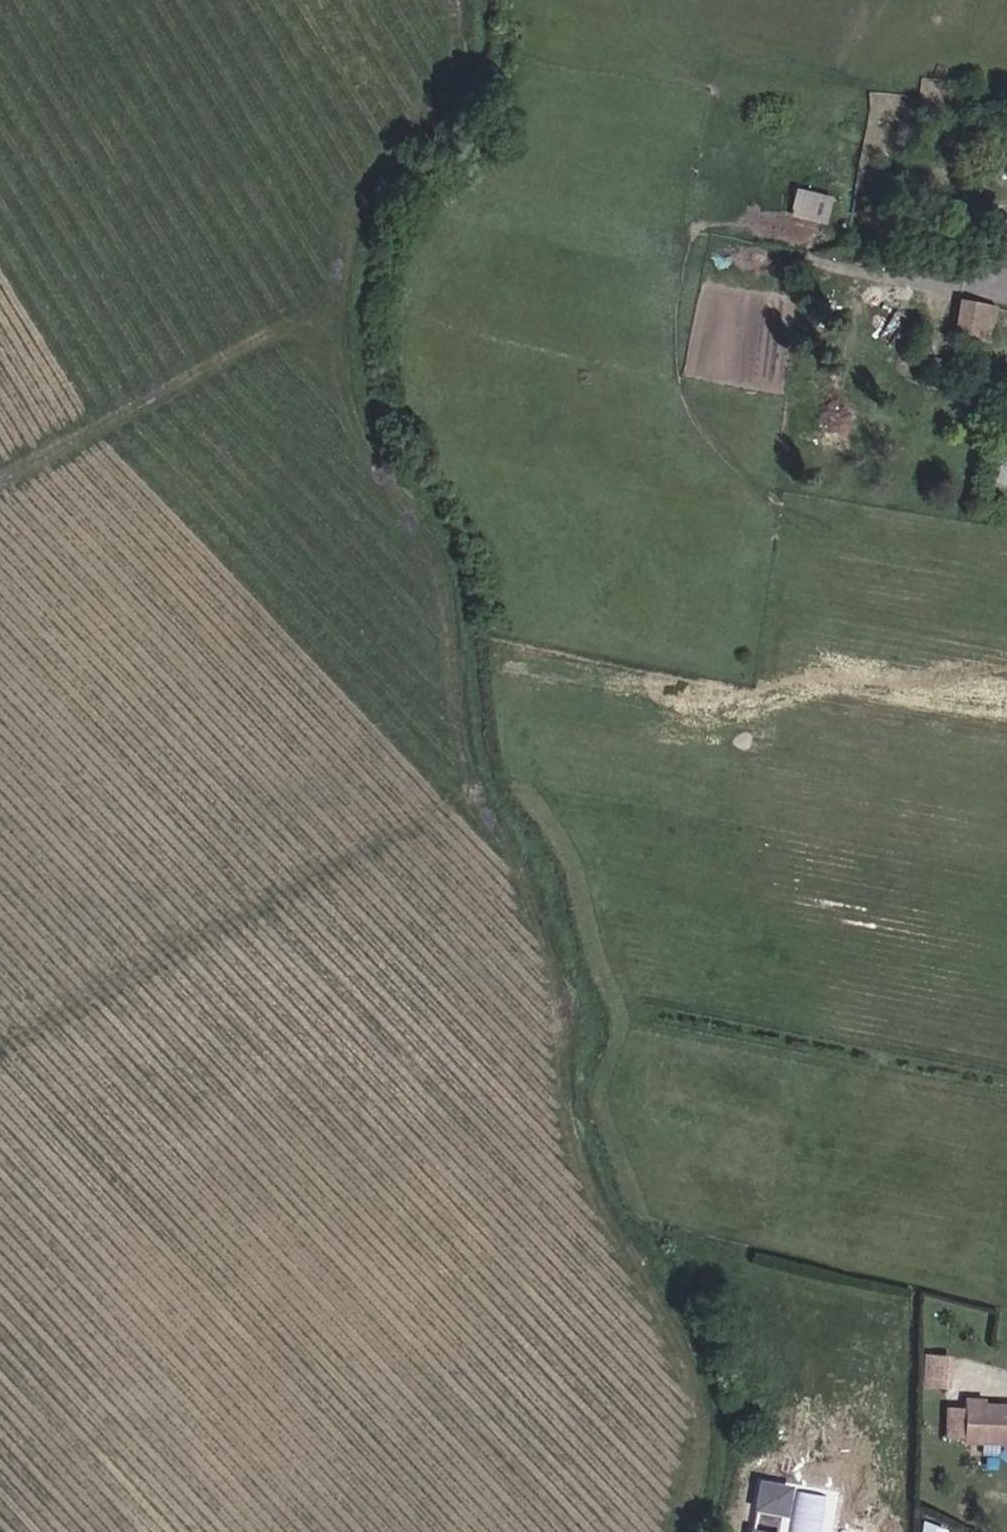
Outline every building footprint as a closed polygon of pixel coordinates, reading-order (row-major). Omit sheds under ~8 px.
[(797,185),(791,214),(828,223),(835,194),(797,185)] [(947,332),(981,338),(988,303),(954,299),(947,332)] [(936,1358),(921,1358),(921,1384),(936,1385),(936,1358)] [(969,1399),(968,1441),(1005,1442),(1006,1444),(1006,1407),(1006,1405),(988,1405),(988,1399),(969,1399)] [(753,1487),(783,1487),(783,1456),(753,1455),(753,1487)] [(922,1531),(947,1531),(947,1523),(922,1521),(922,1531)]
